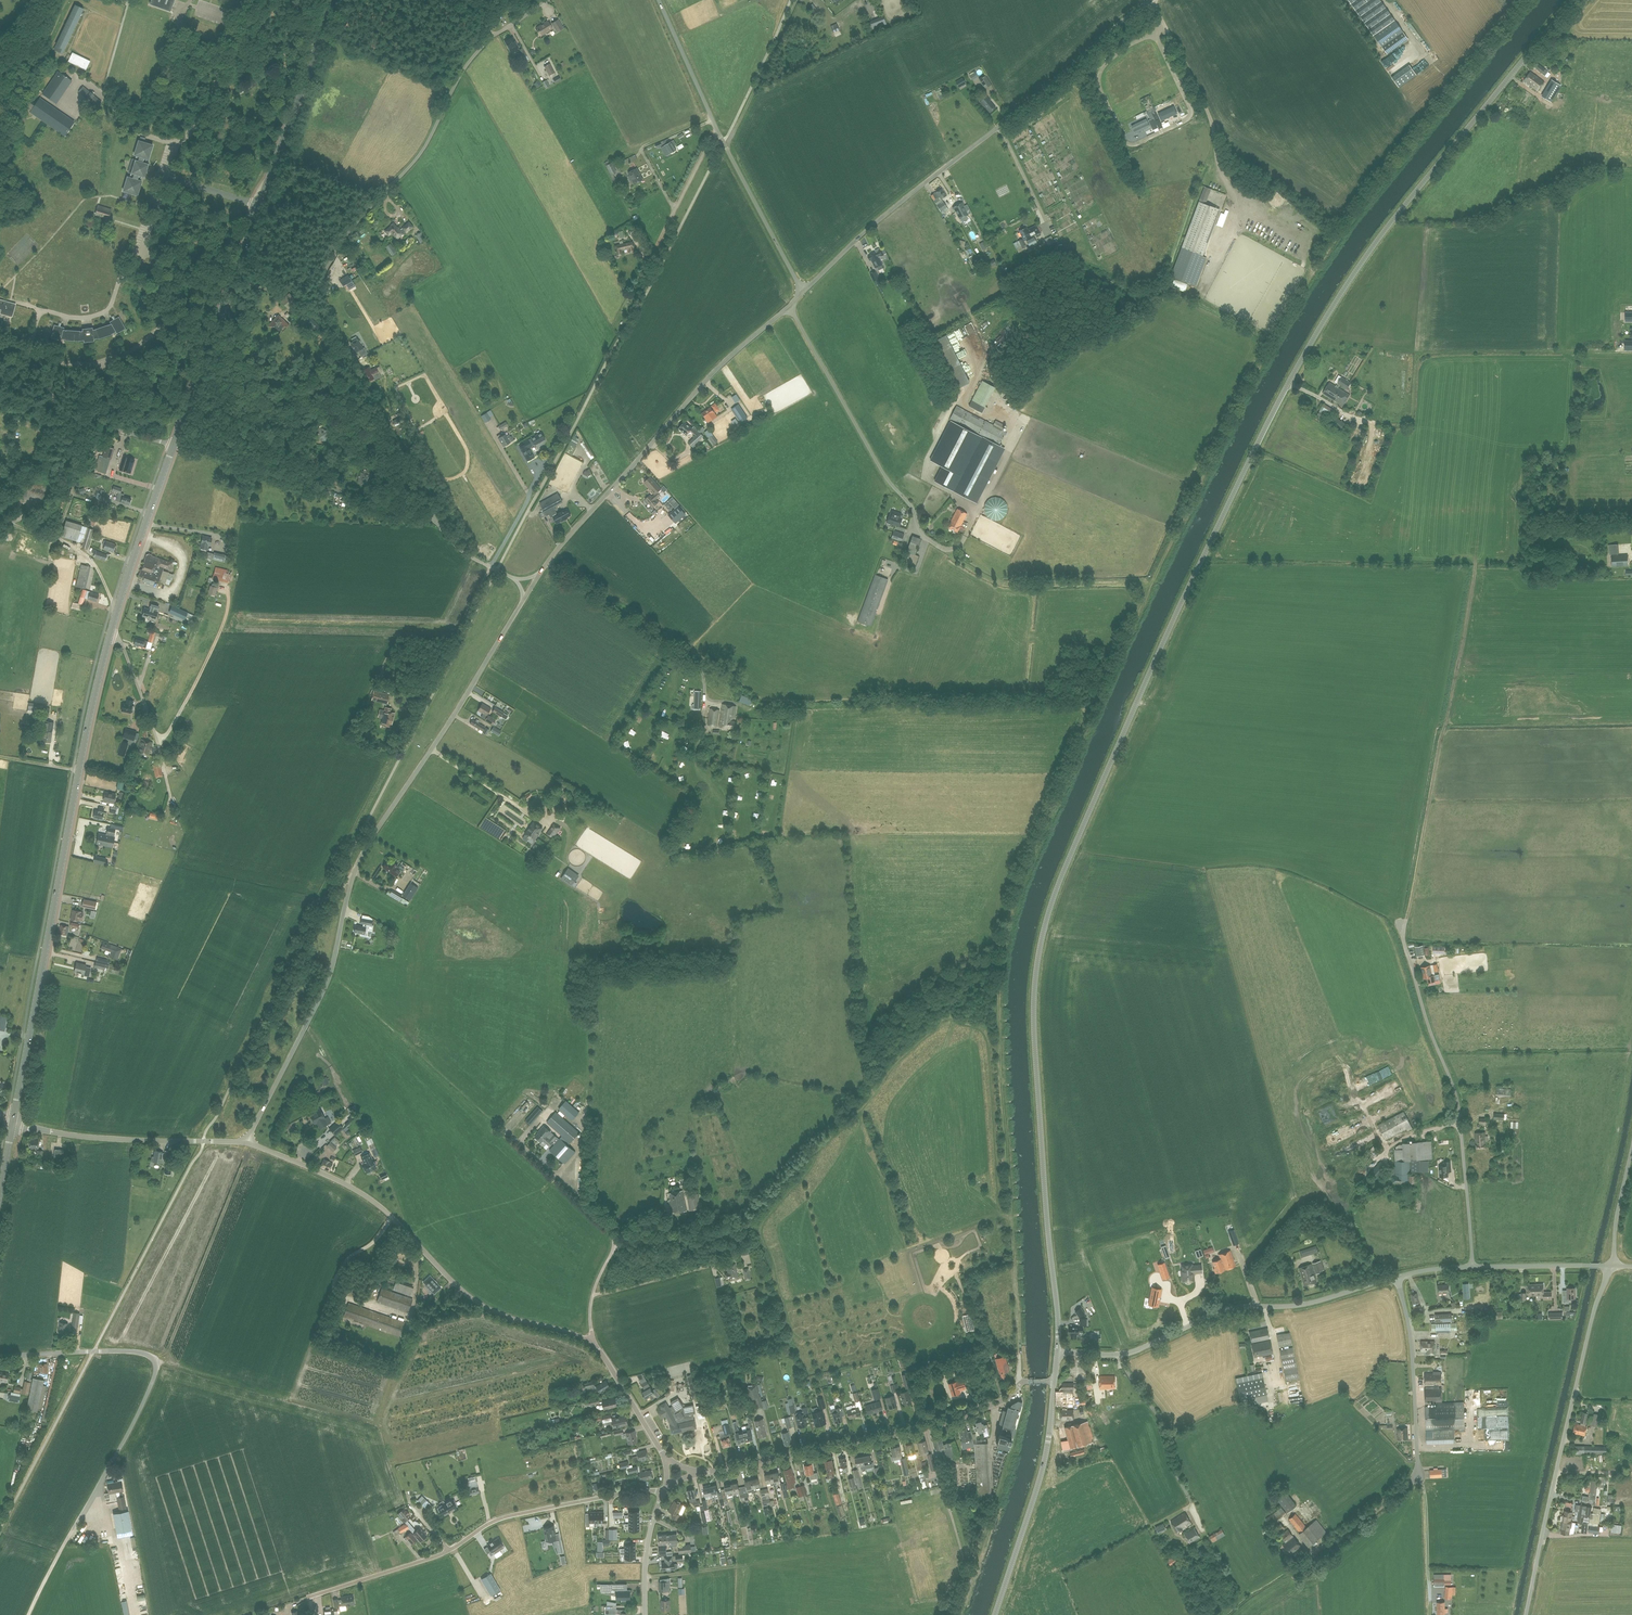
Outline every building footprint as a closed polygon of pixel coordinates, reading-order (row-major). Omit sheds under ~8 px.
[(170,12),(175,0),(151,0),(149,4),(170,12)] [(1349,2),(1380,48),(1387,52),(1403,41),(1405,38),(1407,37),(1400,28),(1392,23),(1390,20),(1392,17),(1390,15),(1386,9),(1385,9),(1379,0),(1350,0),(1349,2)] [(62,53),(83,9),(75,5),(55,48),(57,49),(57,51),(62,53)] [(874,29),(886,24),(883,16),(871,21),(874,29)] [(1407,16),(1403,18),(1417,38),(1420,36),(1407,16)] [(564,28),(558,19),(551,23),(557,32),(564,28)] [(543,25),(537,28),(542,35),(552,29),(547,21),(543,24),(543,25)] [(518,47),(512,37),(504,41),(510,52),(518,47)] [(523,58),(527,56),(522,48),(519,51),(523,58)] [(1418,48),(1395,60),(1398,65),(1421,53),(1418,48)] [(66,57),(69,58),(68,61),(86,69),(90,60),(72,52),(71,55),(68,54),(66,57)] [(556,76),(550,64),(544,67),(546,71),(544,71),(548,79),(556,76)] [(1542,74),(1545,75),(1548,71),(1546,70),(1545,70),(1538,64),(1535,68),(1542,74)] [(1123,72),(1109,76),(1111,84),(1135,77),(1134,73),(1128,75),(1126,68),(1122,69),(1123,72)] [(978,75),(975,70),(969,74),(972,79),(978,75)] [(1556,71),(1541,97),(1553,104),(1561,90),(1559,89),(1561,86),(1558,84),(1563,75),(1556,71)] [(58,72),(43,94),(56,103),(72,81),(58,72)] [(1544,83),(1531,72),(1524,81),(1538,91),(1544,83)] [(980,80),(985,89),(991,85),(986,75),(979,79),(980,80)] [(965,82),(962,78),(955,82),(958,87),(965,82)] [(86,98),(87,97),(97,105),(100,102),(93,96),(93,95),(90,93),(83,87),(79,92),(86,98)] [(995,108),(989,101),(990,100),(987,95),(979,102),(983,106),(990,113),(995,108)] [(1148,115),(1152,113),(1155,120),(1155,121),(1153,118),(1148,120),(1153,130),(1158,128),(1157,125),(1160,123),(1158,119),(1159,119),(1155,111),(1156,111),(1154,108),(1150,100),(1149,96),(1140,100),(1142,103),(1143,103),(1147,111),(1146,111),(1148,115)] [(39,99),(36,104),(27,98),(22,104),(31,110),(30,112),(65,136),(74,122),(39,99)] [(1174,106),(1157,113),(1161,121),(1177,113),(1174,106)] [(1146,118),(1131,125),(1134,133),(1149,126),(1146,118)] [(662,146),(661,145),(669,141),(668,138),(655,145),(657,149),(662,146)] [(136,156),(134,161),(133,162),(132,163),(131,164),(131,165),(130,167),(130,169),(130,171),(131,172),(131,173),(129,178),(128,177),(127,177),(123,191),(123,192),(123,191),(129,193),(129,192),(132,193),(132,194),(137,196),(141,181),(141,182),(140,181),(141,177),(144,178),(149,164),(146,163),(147,159),(148,159),(148,160),(152,145),(147,144),(144,143),(139,141),(134,155),(135,155),(136,156)] [(665,146),(669,154),(676,150),(671,142),(665,146)] [(604,163),(614,181),(616,180),(614,175),(617,174),(616,172),(617,172),(612,162),(611,162),(610,160),(604,163)] [(632,181),(634,184),(643,180),(637,169),(628,173),(630,176),(629,177),(628,178),(630,181),(631,181),(632,181)] [(1170,277),(1176,279),(1188,283),(1197,286),(1207,258),(1203,257),(1220,210),(1205,205),(1211,190),(1204,187),(1170,277)] [(931,196),(936,203),(942,213),(948,209),(942,199),(947,196),(942,189),(931,196)] [(962,203),(952,208),(955,213),(956,212),(959,219),(960,219),(961,222),(969,218),(967,215),(968,215),(964,208),(965,207),(962,203)] [(111,210),(98,206),(96,214),(108,218),(111,210)] [(396,239),(405,232),(406,233),(413,227),(409,222),(402,228),(400,230),(393,223),(390,226),(385,231),(389,236),(391,234),(396,239)] [(1019,231),(1024,241),(1031,237),(1035,235),(1036,237),(1040,235),(1036,225),(1027,230),(1026,227),(1019,231)] [(426,240),(421,231),(415,234),(420,243),(426,240)] [(640,240),(637,231),(631,233),(634,242),(640,240)] [(1034,237),(1026,241),(1030,249),(1038,245),(1034,237)] [(1018,251),(1026,247),(1022,238),(1018,240),(1021,246),(1016,248),(1018,251)] [(633,247),(632,242),(615,246),(617,256),(623,255),(622,250),(629,248),(630,253),(634,252),(633,247)] [(385,247),(392,257),(397,253),(390,244),(385,247)] [(884,255),(881,250),(869,256),(867,257),(869,261),(871,260),(873,264),(875,268),(882,264),(880,260),(879,257),(880,256),(880,257),(884,255)] [(988,268),(996,264),(993,259),(985,263),(988,268)] [(879,278),(876,271),(870,274),(873,281),(879,278)] [(348,275),(339,281),(343,287),(351,281),(348,275)] [(1171,287),(1184,291),(1187,283),(1174,278),(1171,287)] [(289,293),(281,301),(288,308),(296,299),(289,293)] [(12,317),(16,304),(0,300),(0,314),(12,317)] [(274,326),(279,331),(283,326),(289,326),(278,315),(268,326),(274,326)] [(305,318),(317,332),(321,328),(310,316),(309,316),(308,315),(305,318)] [(79,341),(83,340),(84,343),(94,341),(94,339),(98,339),(111,335),(111,334),(115,332),(116,334),(125,329),(119,317),(109,322),(111,324),(108,325),(95,329),(95,330),(93,330),(92,328),(82,329),(82,331),(80,331),(66,330),(64,330),(64,328),(54,325),(50,338),(60,341),(61,339),(65,340),(79,341)] [(350,343),(355,352),(358,351),(361,356),(367,353),(364,347),(362,348),(358,339),(350,343)] [(962,357),(973,350),(968,340),(956,346),(962,357)] [(954,356),(956,355),(955,346),(951,347),(951,343),(946,343),(946,350),(948,349),(949,355),(954,354),(954,356)] [(975,351),(962,357),(963,360),(976,354),(975,351)] [(370,361),(375,358),(372,352),(362,357),(367,368),(364,370),(370,381),(374,379),(375,380),(381,377),(376,367),(372,369),(369,363),(370,361)] [(1342,377),(1337,384),(1347,390),(1351,383),(1342,377)] [(986,412),(999,386),(986,379),(975,399),(983,403),(980,409),(986,412)] [(1330,383),(1323,394),(1340,405),(1347,393),(1330,383)] [(1335,410),(1324,403),(1316,416),(1323,420),(1326,414),(1331,417),(1328,422),(1341,430),(1341,429),(1345,432),(1348,426),(1345,423),(1345,422),(1332,414),(1335,410)] [(712,407),(702,413),(708,422),(717,417),(714,413),(719,410),(715,404),(712,406),(712,407)] [(731,409),(741,423),(747,418),(738,404),(731,409)] [(520,414),(515,406),(499,415),(502,419),(513,412),(516,416),(520,414)] [(930,460),(942,466),(934,481),(964,496),(964,497),(971,500),(996,451),(989,447),(992,442),(999,445),(1001,442),(1006,432),(1002,430),(1005,425),(996,420),(993,425),(957,406),(949,420),(950,421),(930,460)] [(481,416),(485,423),(491,419),(489,417),(493,415),(490,410),(481,416)] [(506,421),(498,426),(500,430),(508,425),(506,421)] [(694,426),(692,428),(685,422),(678,429),(686,436),(690,431),(696,435),(688,443),(692,447),(704,437),(708,433),(704,427),(699,431),(694,426)] [(329,430),(327,430),(328,426),(327,425),(327,423),(325,423),(325,425),(324,424),(322,428),(320,428),(317,439),(326,441),(329,430)] [(507,436),(505,434),(504,431),(497,436),(498,438),(503,447),(510,442),(514,440),(512,436),(510,437),(509,435),(507,436)] [(534,444),(544,438),(541,432),(531,438),(534,444)] [(707,439),(712,446),(718,442),(713,435),(707,439)] [(574,443),(579,446),(583,438),(578,436),(574,443)] [(531,445),(527,439),(523,442),(524,444),(519,446),(527,460),(534,457),(529,448),(528,447),(531,445)] [(589,457),(593,455),(584,441),(581,443),(589,457)] [(106,446),(103,456),(99,467),(107,469),(110,459),(111,459),(114,449),(106,446)] [(123,471),(130,473),(134,460),(127,457),(126,459),(123,459),(121,464),(124,465),(123,471)] [(371,473),(367,473),(367,471),(361,470),(361,472),(360,472),(359,477),(358,477),(357,483),(361,484),(369,486),(371,473)] [(650,477),(644,482),(650,489),(653,487),(658,492),(661,489),(650,477)] [(645,500),(652,508),(658,503),(655,500),(660,495),(657,492),(652,497),(650,495),(645,500)] [(558,493),(539,503),(545,512),(563,502),(558,493)] [(131,499),(123,496),(123,495),(120,494),(117,501),(120,502),(129,505),(131,499)] [(992,519),(1012,514),(1007,494),(987,499),(992,519)] [(668,501),(672,505),(676,501),(672,497),(668,501)] [(668,515),(675,523),(685,514),(678,506),(668,515)] [(553,511),(550,512),(551,514),(550,514),(552,516),(553,516),(557,524),(561,522),(567,518),(571,515),(567,508),(555,515),(553,511)] [(967,514),(957,509),(951,522),(948,528),(957,533),(960,527),(967,514)] [(886,526),(893,529),(893,528),(892,528),(893,525),(899,527),(902,519),(901,518),(902,515),(901,515),(902,514),(892,511),(890,515),(887,522),(886,526)] [(96,518),(88,516),(87,524),(94,526),(96,518)] [(61,536),(77,541),(82,525),(66,520),(61,536)] [(81,548),(87,550),(94,530),(88,528),(81,548)] [(656,541),(659,538),(649,528),(646,531),(656,541)] [(893,532),(891,538),(902,542),(904,535),(893,532)] [(207,550),(209,545),(210,546),(211,538),(203,536),(200,548),(207,550)] [(919,556),(915,555),(921,539),(913,536),(902,564),(914,568),(919,556)] [(106,541),(103,549),(113,552),(116,545),(106,541)] [(1611,556),(1612,566),(1628,565),(1628,555),(1617,556),(1617,544),(1607,545),(1608,556),(1611,556)] [(107,555),(96,551),(96,550),(93,548),(91,552),(95,553),(94,557),(105,561),(107,555)] [(210,567),(214,553),(207,552),(205,558),(208,559),(206,566),(210,567)] [(226,554),(214,552),(213,559),(224,562),(226,554)] [(170,581),(166,579),(168,573),(162,571),(163,568),(169,570),(171,563),(177,565),(177,562),(172,561),(172,562),(147,554),(142,570),(140,577),(144,578),(143,581),(153,585),(154,581),(159,582),(159,581),(169,585),(170,581)] [(85,589),(91,567),(81,564),(76,586),(85,589)] [(229,583),(232,571),(215,566),(215,567),(212,578),(229,583)] [(875,575),(857,622),(871,627),(889,580),(875,575)] [(214,596),(217,588),(210,586),(208,594),(214,596)] [(88,599),(96,602),(99,595),(90,592),(88,599)] [(159,607),(151,604),(150,608),(150,610),(145,609),(143,616),(147,618),(147,619),(147,620),(149,620),(150,620),(151,619),(155,620),(157,612),(157,610),(158,610),(159,607)] [(187,612),(173,606),(172,606),(169,612),(184,619),(187,612)] [(151,631),(148,641),(153,643),(156,632),(151,631)] [(134,645),(142,647),(146,648),(147,642),(136,638),(134,645)] [(399,642),(393,651),(400,655),(405,646),(402,644),(403,642),(401,640),(400,642),(399,642)] [(752,699),(746,697),(747,695),(747,693),(743,692),(743,691),(740,690),(739,695),(742,696),(739,702),(749,706),(752,699)] [(376,701),(387,703),(389,694),(373,691),(371,700),(376,701)] [(700,709),(701,691),(694,691),(694,704),(692,704),(692,709),(700,709)] [(130,713),(131,711),(133,711),(134,706),(132,706),(133,701),(126,700),(126,703),(123,703),(121,711),(130,713)] [(478,711),(483,714),(481,717),(485,719),(484,720),(492,725),(495,719),(487,715),(487,716),(486,715),(490,709),(482,704),(478,711)] [(708,725),(734,729),(735,722),(733,721),(736,706),(722,704),(720,722),(718,722),(719,710),(710,709),(708,725)] [(495,707),(492,712),(501,717),(504,713),(495,707)] [(382,717),(383,717),(382,724),(391,726),(393,718),(392,718),(393,713),(383,711),(380,710),(379,713),(382,714),(382,717)] [(485,727),(478,723),(479,721),(476,719),(475,721),(473,720),(470,724),(483,732),(485,727)] [(493,727),(490,731),(498,735),(500,731),(493,727)] [(136,732),(125,729),(123,737),(133,740),(136,732)] [(50,742),(52,733),(43,732),(42,741),(50,742)] [(148,755),(152,743),(141,740),(138,752),(148,755)] [(152,764),(156,777),(163,776),(159,762),(152,764)] [(118,780),(116,788),(122,790),(124,782),(127,782),(127,779),(117,777),(117,780),(118,780)] [(103,801),(114,803),(116,794),(105,792),(103,801)] [(102,820),(103,812),(95,811),(94,818),(102,820)] [(526,836),(526,837),(528,838),(529,838),(534,841),(539,834),(538,833),(542,828),(534,822),(525,835),(526,836)] [(99,834),(97,839),(113,842),(114,837),(113,837),(114,835),(115,829),(122,830),(123,827),(110,824),(109,828),(108,828),(106,833),(107,833),(106,835),(99,834)] [(557,827),(554,825),(549,832),(551,833),(549,836),(553,839),(560,828),(557,826),(557,827)] [(113,842),(97,839),(96,844),(98,844),(98,845),(99,847),(101,847),(102,846),(102,845),(112,847),(113,842)] [(392,874),(393,873),(395,875),(399,870),(396,868),(398,866),(392,862),(390,865),(386,862),(383,867),(392,874)] [(566,866),(560,875),(571,882),(577,873),(566,866)] [(403,895),(409,899),(411,896),(416,887),(410,883),(403,895)] [(397,892),(392,889),(389,894),(394,897),(393,898),(399,901),(401,897),(396,894),(397,892)] [(84,899),(82,906),(95,909),(96,902),(84,899)] [(70,919),(81,922),(82,919),(79,919),(81,912),(72,910),(70,919)] [(69,927),(66,926),(60,925),(58,934),(64,935),(67,936),(69,927)] [(354,933),(364,934),(366,927),(355,925),(354,933)] [(117,959),(121,948),(110,945),(110,946),(103,943),(101,948),(109,951),(110,953),(109,956),(117,959)] [(1424,954),(1422,945),(1415,946),(1417,956),(1424,954)] [(94,967),(104,970),(107,970),(108,965),(105,964),(95,962),(94,967)] [(74,972),(83,974),(83,975),(89,976),(87,976),(89,968),(85,967),(86,965),(76,963),(74,972)] [(1439,974),(1432,975),(1430,965),(1421,967),(1423,979),(1426,978),(1427,982),(1440,980),(1439,974)] [(1386,1067),(1361,1077),(1364,1084),(1389,1074),(1386,1067)] [(320,1079),(323,1086),(328,1083),(325,1077),(320,1079)] [(1496,1095),(1505,1096),(1511,1096),(1511,1089),(1506,1088),(1497,1088),(1496,1095)] [(583,1108),(587,1103),(582,1099),(578,1103),(583,1108)] [(558,1109),(572,1121),(579,1112),(566,1101),(558,1109)] [(358,1112),(354,1104),(350,1107),(353,1114),(358,1112)] [(585,1108),(588,1113),(594,1109),(591,1104),(585,1108)] [(538,1106),(525,1120),(531,1125),(543,1111),(538,1106)] [(1337,1110),(1340,1119),(1346,1117),(1343,1108),(1337,1110)] [(317,1123),(320,1129),(327,1125),(324,1119),(325,1118),(320,1110),(309,1115),(314,1124),(317,1123)] [(1408,1131),(1412,1128),(1404,1111),(1378,1125),(1386,1139),(1406,1128),(1408,1131)] [(576,1152),(568,1145),(580,1133),(556,1112),(546,1123),(562,1136),(560,1138),(549,1150),(565,1164),(576,1152)] [(1364,1119),(1327,1135),(1331,1143),(1367,1127),(1364,1119)] [(335,1135),(343,1128),(337,1121),(329,1128),(335,1135)] [(541,1143),(543,1141),(549,1146),(557,1138),(554,1135),(550,1139),(547,1137),(551,1133),(544,1126),(538,1132),(538,1133),(535,1137),(541,1143)] [(360,1132),(361,1135),(363,1134),(366,1140),(371,1138),(366,1128),(360,1132)] [(1475,1141),(1485,1140),(1485,1132),(1475,1133),(1475,1141)] [(335,1136),(326,1145),(333,1151),(337,1147),(335,1146),(340,1141),(335,1136)] [(586,1136),(580,1140),(583,1144),(589,1140),(586,1136)] [(29,1148),(38,1149),(38,1140),(30,1140),(29,1148)] [(1485,1140),(1475,1141),(1476,1149),(1485,1148),(1485,1140)] [(1393,1175),(1393,1182),(1397,1182),(1399,1182),(1399,1183),(1403,1183),(1403,1182),(1411,1182),(1411,1183),(1414,1183),(1414,1182),(1415,1182),(1415,1176),(1415,1175),(1411,1176),(1409,1176),(1409,1163),(1409,1159),(1432,1158),(1432,1141),(1402,1142),(1403,1144),(1399,1144),(1396,1147),(1396,1149),(1394,1149),(1395,1163),(1395,1175),(1393,1175)] [(1375,1155),(1379,1150),(1372,1145),(1368,1149),(1375,1155)] [(355,1155),(363,1152),(360,1146),(352,1150),(355,1155)] [(371,1150),(374,1157),(379,1155),(376,1147),(371,1150)] [(54,1161),(63,1162),(64,1150),(55,1149),(54,1161)] [(151,1161),(161,1163),(163,1152),(155,1151),(154,1157),(152,1157),(151,1161)] [(164,1151),(163,1156),(164,1157),(163,1160),(171,1161),(171,1160),(175,1160),(176,1153),(172,1152),(164,1151)] [(369,1153),(361,1157),(363,1161),(364,1160),(365,1163),(362,1164),(366,1173),(367,1172),(368,1173),(369,1174),(371,1173),(371,1172),(371,1171),(375,1168),(376,1166),(372,1159),(369,1153)] [(320,1168),(329,1172),(333,1163),(325,1160),(324,1160),(320,1168)] [(1411,1171),(1429,1171),(1429,1160),(1411,1160),(1411,1171)] [(1380,1161),(1370,1173),(1377,1178),(1383,1172),(1386,1169),(1387,1167),(1380,1161)] [(1444,1162),(1444,1166),(1439,1166),(1440,1177),(1448,1176),(1447,1169),(1451,1168),(1450,1162),(1444,1162)] [(686,1210),(682,1190),(669,1193),(670,1199),(669,1200),(672,1212),(686,1210)] [(1354,1206),(1358,1208),(1366,1193),(1362,1191),(1354,1206)] [(686,1195),(689,1211),(701,1208),(698,1193),(686,1195)] [(1228,1231),(1232,1240),(1237,1238),(1233,1229),(1228,1231)] [(1216,1273),(1236,1266),(1233,1259),(1230,1250),(1219,1254),(1221,1259),(1212,1262),(1215,1269),(1214,1269),(1215,1273),(1216,1273)] [(1312,1263),(1316,1274),(1323,1271),(1322,1270),(1324,1270),(1321,1260),(1312,1263)] [(738,1277),(735,1264),(726,1266),(728,1273),(724,1274),(725,1278),(729,1278),(729,1279),(738,1277)] [(1182,1270),(1181,1270),(1182,1276),(1182,1281),(1194,1280),(1193,1273),(1202,1272),(1202,1264),(1192,1265),(1192,1264),(1182,1265),(1182,1270)] [(1311,1264),(1299,1268),(1305,1286),(1317,1282),(1311,1264)] [(383,1266),(379,1274),(382,1275),(384,1271),(386,1272),(388,1269),(383,1266)] [(751,1279),(748,1268),(743,1269),(745,1280),(751,1279)] [(1160,1275),(1157,1268),(1154,1270),(1155,1272),(1152,1274),(1154,1278),(1160,1275)] [(441,1285),(430,1273),(423,1280),(427,1284),(426,1285),(429,1289),(430,1287),(434,1292),(441,1285)] [(414,1286),(396,1280),(392,1290),(410,1296),(414,1286)] [(1450,1293),(1449,1284),(1438,1285),(1438,1294),(1450,1293)] [(1543,1284),(1536,1285),(1536,1295),(1543,1295),(1543,1299),(1551,1299),(1551,1292),(1543,1292),(1543,1284)] [(1150,1302),(1158,1304),(1162,1287),(1153,1285),(1150,1296),(1152,1297),(1150,1302)] [(377,1301),(408,1312),(412,1299),(382,1288),(377,1301)] [(1575,1298),(1575,1288),(1567,1288),(1567,1295),(1563,1295),(1563,1303),(1568,1302),(1568,1299),(1575,1298)] [(1417,1294),(1411,1295),(1413,1304),(1415,1303),(1416,1305),(1419,1304),(1419,1302),(1417,1294)] [(343,1318),(399,1337),(405,1322),(348,1303),(343,1318)] [(1422,1313),(1420,1305),(1413,1306),(1416,1318),(1422,1317),(1421,1313),(1422,1313)] [(1080,1307),(1075,1311),(1079,1317),(1085,1314),(1080,1307)] [(80,1313),(74,1312),(71,1329),(77,1330),(80,1313)] [(1452,1321),(1451,1314),(1435,1315),(1435,1322),(1452,1321)] [(68,1323),(59,1322),(58,1333),(66,1334),(68,1323)] [(1457,1323),(1431,1323),(1432,1331),(1436,1331),(1436,1332),(1451,1332),(1451,1330),(1457,1330),(1457,1323)] [(1078,1327),(1069,1327),(1069,1333),(1071,1333),(1071,1338),(1076,1338),(1076,1334),(1078,1334),(1078,1332),(1083,1332),(1083,1328),(1078,1328),(1078,1327)] [(1249,1332),(1251,1343),(1255,1342),(1260,1341),(1269,1339),(1267,1328),(1249,1332)] [(1279,1346),(1292,1344),(1289,1332),(1276,1335),(1279,1346)] [(1255,1343),(1251,1344),(1253,1355),(1254,1357),(1266,1355),(1272,1353),(1270,1340),(1260,1342),(1260,1341),(1255,1342),(1255,1343)] [(1434,1354),(1434,1341),(1421,1341),(1421,1352),(1426,1352),(1426,1354),(1434,1354)] [(1285,1347),(1279,1349),(1281,1357),(1293,1354),(1292,1351),(1286,1352),(1285,1347)] [(1006,1379),(1004,1372),(1006,1371),(1004,1366),(1007,1366),(1006,1362),(1007,1361),(1006,1359),(1005,1359),(1004,1356),(1000,1357),(1001,1361),(997,1362),(1000,1373),(1002,1380),(1006,1379)] [(1294,1357),(1281,1360),(1283,1369),(1296,1366),(1294,1357)] [(43,1373),(43,1374),(47,1374),(47,1372),(48,1372),(47,1364),(39,1364),(39,1373),(43,1373)] [(985,1376),(983,1365),(975,1367),(977,1377),(985,1376)] [(1296,1366),(1283,1369),(1286,1380),(1298,1378),(1296,1366)] [(1233,1372),(1235,1379),(1244,1376),(1242,1369),(1233,1372)] [(0,1372),(0,1381),(7,1382),(9,1373),(0,1372)] [(1442,1402),(1442,1388),(1439,1388),(1439,1386),(1442,1386),(1441,1372),(1424,1372),(1425,1386),(1434,1386),(1434,1388),(1425,1388),(1425,1402),(1442,1402)] [(901,1375),(905,1389),(911,1387),(907,1373),(901,1375)] [(687,1376),(690,1387),(697,1385),(695,1374),(687,1376)] [(965,1387),(962,1376),(954,1378),(955,1381),(949,1383),(952,1395),(960,1393),(959,1390),(961,1389),(961,1388),(965,1387)] [(1100,1376),(1100,1389),(1115,1389),(1115,1376),(1100,1376)] [(26,1409),(37,1412),(44,1380),(33,1377),(26,1409)] [(1263,1377),(1236,1383),(1240,1400),(1250,1398),(1251,1404),(1268,1401),(1263,1377)] [(29,1395),(32,1382),(24,1380),(22,1393),(29,1395)] [(606,1380),(596,1386),(600,1393),(610,1387),(606,1380)] [(642,1392),(645,1398),(653,1394),(657,1398),(659,1397),(655,1389),(652,1390),(649,1386),(650,1385),(647,1380),(641,1383),(644,1389),(644,1388),(645,1390),(642,1392)] [(583,1384),(575,1386),(576,1391),(582,1390),(583,1393),(586,1392),(585,1387),(594,1385),(593,1381),(583,1383),(583,1384)] [(768,1383),(762,1384),(764,1395),(770,1394),(768,1383)] [(1063,1408),(1065,1407),(1065,1405),(1067,1405),(1073,1405),(1073,1392),(1073,1389),(1073,1383),(1062,1383),(1062,1386),(1058,1390),(1058,1391),(1056,1391),(1056,1405),(1063,1405),(1063,1408)] [(761,1401),(760,1396),(759,1396),(756,1384),(747,1385),(748,1387),(746,1388),(749,1400),(753,1399),(756,1409),(763,1408),(761,1401)] [(697,1385),(690,1387),(692,1399),(700,1397),(697,1385)] [(860,1400),(857,1391),(856,1391),(855,1387),(851,1388),(852,1392),(853,1391),(853,1393),(852,1393),(855,1402),(860,1400)] [(881,1398),(878,1388),(871,1390),(874,1400),(881,1398)] [(900,1393),(904,1405),(911,1403),(908,1391),(900,1393)] [(9,1394),(8,1400),(18,1401),(20,1394),(11,1392),(11,1395),(9,1394)] [(886,1398),(889,1408),(896,1406),(893,1395),(886,1398)] [(602,1401),(604,1409),(617,1406),(615,1398),(602,1401)] [(670,1425),(672,1433),(696,1428),(694,1419),(693,1420),(692,1413),(695,1413),(693,1404),(683,1407),(678,1398),(671,1402),(673,1406),(670,1409),(666,1402),(660,1406),(662,1409),(658,1411),(661,1418),(666,1415),(671,1425),(670,1425)] [(787,1399),(788,1402),(790,1413),(795,1412),(794,1405),(792,1405),(791,1398),(787,1399)] [(879,1401),(866,1405),(868,1414),(876,1412),(875,1411),(882,1409),(879,1401)] [(1012,1437),(1011,1437),(1019,1410),(1020,1410),(1022,1402),(1018,1401),(1012,1404),(1011,1408),(1008,1407),(1007,1411),(1001,1432),(1001,1433),(1000,1433),(997,1443),(1009,1447),(1012,1437)] [(1455,1443),(1454,1430),(1454,1429),(1465,1428),(1464,1405),(1464,1403),(1437,1404),(1437,1406),(1425,1406),(1426,1431),(1427,1443),(1455,1443)] [(1477,1415),(1506,1414),(1506,1406),(1476,1407),(1477,1415)] [(796,1415),(799,1427),(806,1425),(805,1418),(808,1418),(807,1413),(806,1407),(801,1408),(803,1414),(796,1415)] [(832,1412),(835,1423),(843,1421),(841,1416),(845,1415),(842,1408),(839,1409),(839,1407),(835,1408),(834,1408),(830,1409),(830,1410),(830,1412),(832,1412)] [(858,1407),(854,1408),(847,1410),(850,1418),(861,1415),(858,1407)] [(1065,1407),(1063,1408),(1063,1410),(1061,1410),(1061,1420),(1073,1420),(1073,1410),(1067,1410),(1067,1409),(1065,1409),(1065,1407)] [(812,1413),(816,1426),(826,1423),(822,1410),(812,1413)] [(1007,1411),(1003,1410),(997,1431),(1001,1432),(1007,1411)] [(1585,1423),(1591,1425),(1597,1427),(1600,1415),(1594,1413),(1593,1416),(1586,1415),(1586,1413),(1583,1413),(1581,1422),(1585,1423)] [(613,1428),(628,1424),(625,1415),(611,1419),(610,1414),(602,1416),(604,1425),(612,1423),(613,1428)] [(784,1418),(787,1428),(794,1426),(791,1416),(784,1418)] [(592,1428),(600,1426),(598,1418),(586,1420),(587,1425),(591,1424),(592,1428)] [(763,1418),(754,1420),(759,1437),(767,1435),(763,1418)] [(745,1441),(743,1431),(739,1432),(738,1428),(736,1421),(733,1422),(735,1428),(738,1443),(745,1441)] [(984,1424),(983,1423),(981,1424),(980,1421),(976,1423),(977,1426),(974,1427),(975,1431),(978,1430),(978,1432),(983,1431),(984,1434),(985,1436),(990,1434),(989,1430),(987,1423),(985,1424),(984,1424)] [(1057,1429),(1063,1450),(1093,1442),(1087,1421),(1083,1422),(1057,1429)] [(1585,1423),(1581,1422),(1581,1425),(1575,1424),(1573,1434),(1585,1436),(1587,1426),(1584,1426),(1585,1423)] [(724,1434),(720,1435),(720,1437),(721,1437),(722,1439),(721,1439),(723,1447),(731,1445),(729,1437),(728,1434),(730,1434),(729,1433),(731,1432),(729,1423),(722,1425),(724,1434)] [(931,1440),(937,1438),(932,1424),(927,1426),(931,1440)] [(743,1431),(745,1441),(752,1440),(749,1425),(746,1425),(747,1430),(743,1431)] [(1502,1437),(1506,1437),(1506,1426),(1487,1426),(1486,1434),(1491,1434),(1491,1430),(1494,1430),(1494,1434),(1497,1434),(1497,1436),(1502,1436),(1502,1437)] [(966,1428),(959,1430),(962,1442),(969,1440),(969,1441),(973,1441),(971,1433),(968,1434),(966,1428)] [(1398,1440),(1408,1439),(1407,1428),(1397,1429),(1398,1440)] [(615,1436),(623,1434),(622,1429),(610,1432),(600,1434),(601,1437),(611,1435),(611,1434),(614,1433),(615,1436)] [(628,1444),(637,1442),(635,1431),(626,1433),(628,1444)] [(789,1431),(781,1433),(785,1445),(792,1443),(789,1431)] [(933,1440),(935,1448),(936,1448),(936,1451),(938,1450),(938,1452),(942,1451),(942,1449),(944,1449),(946,1455),(944,1456),(945,1459),(950,1457),(951,1458),(958,1456),(954,1440),(946,1443),(943,1444),(941,1438),(933,1440)] [(984,1439),(974,1440),(978,1498),(989,1497),(985,1443),(984,1443),(984,1439)] [(925,1440),(919,1442),(917,1442),(920,1455),(929,1453),(928,1450),(925,1440)] [(908,1455),(916,1454),(913,1443),(906,1445),(908,1455)] [(892,1447),(891,1448),(893,1456),(894,1460),(900,1459),(904,1475),(909,1474),(905,1457),(902,1458),(901,1454),(899,1446),(895,1447),(894,1446),(892,1447)] [(1606,1447),(1573,1446),(1573,1455),(1584,1455),(1585,1454),(1606,1454),(1606,1447)] [(637,1452),(639,1461),(641,1460),(642,1461),(645,1461),(645,1459),(648,1459),(646,1450),(637,1452)] [(927,1454),(931,1470),(935,1469),(931,1453),(927,1454)] [(864,1464),(865,1467),(868,1466),(867,1464),(871,1463),(870,1455),(863,1456),(864,1464)] [(864,1464),(863,1456),(855,1458),(857,1466),(864,1464),(864,1467),(865,1467),(864,1464)] [(923,1469),(919,1456),(914,1458),(918,1471),(923,1469)] [(846,1457),(839,1459),(840,1467),(842,1467),(843,1471),(847,1470),(846,1466),(847,1466),(846,1457)] [(824,1461),(826,1474),(827,1474),(828,1478),(834,1477),(833,1473),(834,1473),(831,1460),(824,1461)] [(817,1472),(814,1473),(812,1464),(804,1465),(806,1475),(809,1474),(810,1479),(818,1478),(817,1472)] [(628,1474),(639,1471),(638,1466),(627,1468),(628,1474)] [(784,1470),(788,1484),(787,1484),(788,1488),(794,1486),(793,1483),(795,1482),(791,1468),(784,1470)] [(862,1486),(857,1469),(853,1470),(858,1488),(862,1486)] [(1442,1469),(1430,1470),(1430,1477),(1442,1477),(1442,1469)] [(638,1473),(641,1481),(652,1478),(650,1470),(638,1473)] [(778,1472),(771,1473),(774,1485),(776,1484),(776,1481),(780,1480),(778,1472)] [(774,1485),(771,1473),(765,1475),(766,1483),(770,1482),(771,1485),(774,1485)] [(927,1487),(923,1473),(918,1474),(919,1477),(920,1477),(922,1489),(927,1487)] [(857,1491),(853,1477),(848,1478),(852,1492),(857,1491)] [(758,1478),(751,1480),(754,1492),(756,1491),(756,1488),(760,1487),(758,1478)] [(754,1492),(751,1480),(745,1481),(747,1491),(748,1492),(751,1492),(753,1493),(754,1493),(754,1492)] [(1598,1481),(1592,1480),(1589,1499),(1596,1500),(1598,1481)] [(1349,1486),(1351,1491),(1361,1485),(1358,1481),(1349,1486)] [(731,1484),(733,1495),(736,1495),(735,1492),(739,1491),(737,1483),(731,1484)] [(733,1495),(731,1484),(724,1486),(726,1494),(722,1495),(723,1498),(726,1510),(728,1509),(727,1504),(728,1504),(727,1498),(733,1497),(733,1495)] [(716,1485),(709,1486),(712,1498),(713,1502),(716,1501),(715,1496),(719,1496),(716,1485)] [(803,1495),(800,1485),(795,1487),(800,1500),(804,1499),(803,1495)] [(712,1498),(709,1486),(703,1488),(705,1496),(709,1495),(709,1498),(712,1498)] [(116,1487),(108,1489),(109,1494),(119,1492),(120,1497),(117,1498),(119,1509),(126,1507),(124,1496),(123,1496),(122,1491),(123,1491),(122,1487),(116,1488),(116,1487)] [(479,1492),(478,1487),(465,1490),(466,1495),(479,1492)] [(767,1488),(764,1489),(767,1505),(771,1504),(771,1507),(775,1506),(773,1500),(770,1501),(769,1495),(767,1488)] [(1296,1505),(1283,1488),(1274,1495),(1287,1512),(1296,1505)] [(694,1506),(699,1505),(700,1505),(699,1500),(696,1501),(695,1497),(694,1489),(687,1490),(689,1498),(690,1502),(693,1502),(694,1506)] [(845,1515),(837,1489),(831,1491),(840,1517),(845,1515)] [(423,1499),(421,1496),(417,1500),(422,1505),(427,1500),(424,1498),(423,1499)] [(451,1498),(444,1502),(443,1500),(449,1512),(457,1508),(456,1506),(457,1506),(455,1502),(453,1499),(452,1500),(451,1498)] [(705,1518),(706,1518),(710,1517),(706,1499),(701,1500),(702,1505),(704,1512),(705,1518)] [(449,1512),(443,1500),(440,1502),(441,1504),(437,1506),(438,1507),(437,1508),(439,1513),(441,1512),(443,1516),(449,1512)] [(683,1505),(674,1501),(671,1507),(669,1511),(673,1513),(672,1517),(678,1520),(680,1515),(678,1514),(683,1505)] [(1576,1504),(1575,1511),(1579,1511),(1577,1522),(1582,1522),(1583,1523),(1584,1513),(1585,1514),(1586,1506),(1580,1505),(1576,1504)] [(1582,1522),(1581,1532),(1586,1533),(1588,1523),(1589,1523),(1589,1522),(1590,1517),(1592,1518),(1593,1513),(1591,1513),(1592,1507),(1587,1506),(1586,1506),(1585,1514),(1584,1513),(1583,1523),(1582,1522)] [(1270,1525),(1286,1513),(1281,1507),(1266,1518),(1270,1525)] [(408,1514),(409,1513),(406,1510),(405,1511),(403,1509),(398,1513),(405,1522),(410,1517),(408,1514)] [(117,1512),(121,1534),(132,1532),(128,1510),(117,1512)] [(1572,1523),(1573,1519),(1574,1519),(1575,1516),(1572,1516),(1573,1512),(1565,1511),(1564,1517),(1563,1517),(1562,1519),(1566,1520),(1566,1522),(1572,1523)] [(1185,1512),(1170,1521),(1177,1532),(1182,1529),(1191,1523),(1185,1512)] [(1295,1514),(1291,1518),(1289,1519),(1300,1532),(1299,1533),(1309,1546),(1326,1532),(1316,1519),(1306,1527),(1298,1517),(1295,1514)] [(1566,1520),(1562,1519),(1561,1526),(1562,1527),(1561,1533),(1569,1534),(1570,1528),(1571,1528),(1572,1523),(1566,1522),(1566,1520)] [(406,1523),(397,1528),(400,1533),(409,1528),(406,1523)] [(1162,1523),(1155,1527),(1158,1533),(1165,1529),(1162,1523)] [(1280,1523),(1274,1527),(1277,1532),(1284,1528),(1280,1523)] [(551,1526),(550,1527),(544,1528),(547,1540),(552,1539),(553,1542),(552,1542),(557,1553),(562,1552),(560,1540),(559,1540),(558,1538),(560,1538),(559,1533),(555,1534),(553,1526),(551,1526)] [(413,1533),(420,1541),(426,1536),(419,1528),(413,1533)] [(1190,1543),(1200,1537),(1194,1528),(1184,1534),(1190,1543)] [(1222,1529),(1209,1537),(1212,1543),(1225,1536),(1222,1529)] [(1286,1543),(1293,1537),(1288,1529),(1280,1535),(1286,1543)] [(411,1544),(416,1540),(410,1533),(404,1538),(405,1540),(407,1539),(411,1544)] [(677,1534),(668,1535),(668,1543),(669,1543),(677,1543),(677,1534)] [(668,1543),(668,1535),(658,1535),(659,1544),(669,1543),(668,1543)] [(1293,1537),(1286,1543),(1283,1545),(1290,1554),(1301,1546),(1293,1537)] [(503,1544),(492,1551),(498,1561),(509,1554),(503,1544)] [(691,1544),(678,1546),(679,1554),(692,1552),(691,1544)] [(1180,1560),(1189,1554),(1187,1550),(1180,1553),(1181,1555),(1179,1557),(1180,1560)] [(620,1554),(625,1554),(625,1562),(633,1561),(632,1558),(636,1558),(635,1551),(620,1551),(620,1554)] [(666,1561),(666,1563),(662,1563),(662,1564),(662,1565),(662,1567),(663,1567),(663,1570),(667,1570),(667,1571),(668,1572),(671,1571),(671,1569),(675,1569),(677,1569),(678,1568),(678,1565),(676,1564),(674,1564),(674,1562),(673,1562),(673,1561),(683,1560),(682,1555),(665,1557),(665,1561),(666,1561)] [(1171,1566),(1177,1562),(1173,1556),(1167,1560),(1171,1566)] [(481,1579),(491,1595),(500,1589),(490,1573),(481,1579)] [(660,1582),(660,1591),(670,1591),(669,1582),(660,1582)] [(626,1600),(630,1600),(630,1590),(626,1590),(626,1584),(611,1584),(611,1585),(608,1585),(608,1584),(601,1584),(600,1584),(600,1591),(601,1591),(617,1591),(617,1596),(617,1600),(621,1600),(621,1601),(622,1601),(626,1601),(626,1600)] [(1447,1586),(1446,1594),(1452,1595),(1452,1594),(1455,1594),(1455,1589),(1453,1589),(1453,1586),(1447,1586)] [(1442,1587),(1434,1587),(1434,1596),(1442,1596),(1442,1587)] [(335,1607),(354,1604),(353,1595),(341,1597),(341,1600),(338,1601),(337,1599),(333,1600),(335,1607)] [(128,1614),(134,1614),(131,1599),(125,1600),(128,1614)] [(661,1600),(661,1611),(670,1610),(669,1600),(661,1600)] [(1437,1603),(1438,1614),(1439,1614),(1445,1614),(1445,1613),(1448,1613),(1448,1609),(1445,1609),(1445,1602),(1437,1603)]
